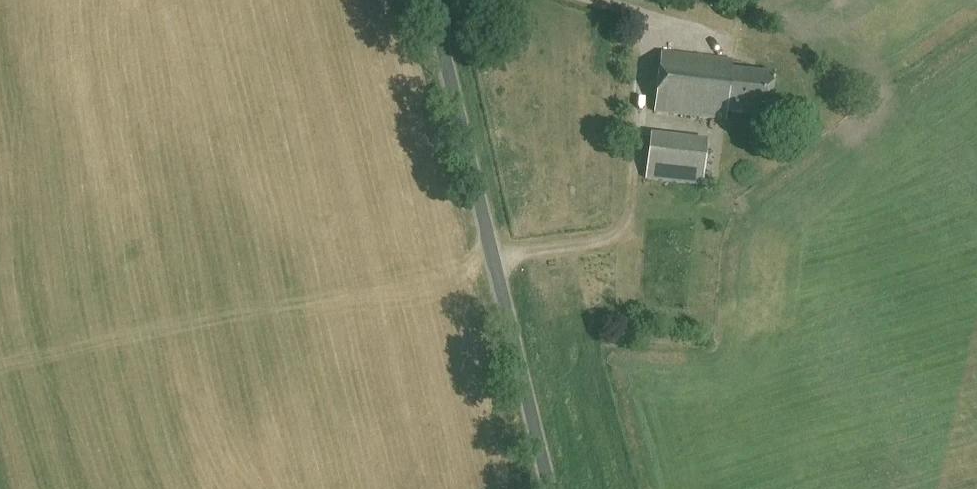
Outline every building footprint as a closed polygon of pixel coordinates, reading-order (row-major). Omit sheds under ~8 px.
[(771,116),(776,74),(733,70),(734,61),(662,53),(655,113),(727,120),(727,111),(771,116)] [(702,186),(707,141),(651,134),(646,179),(702,186)]
